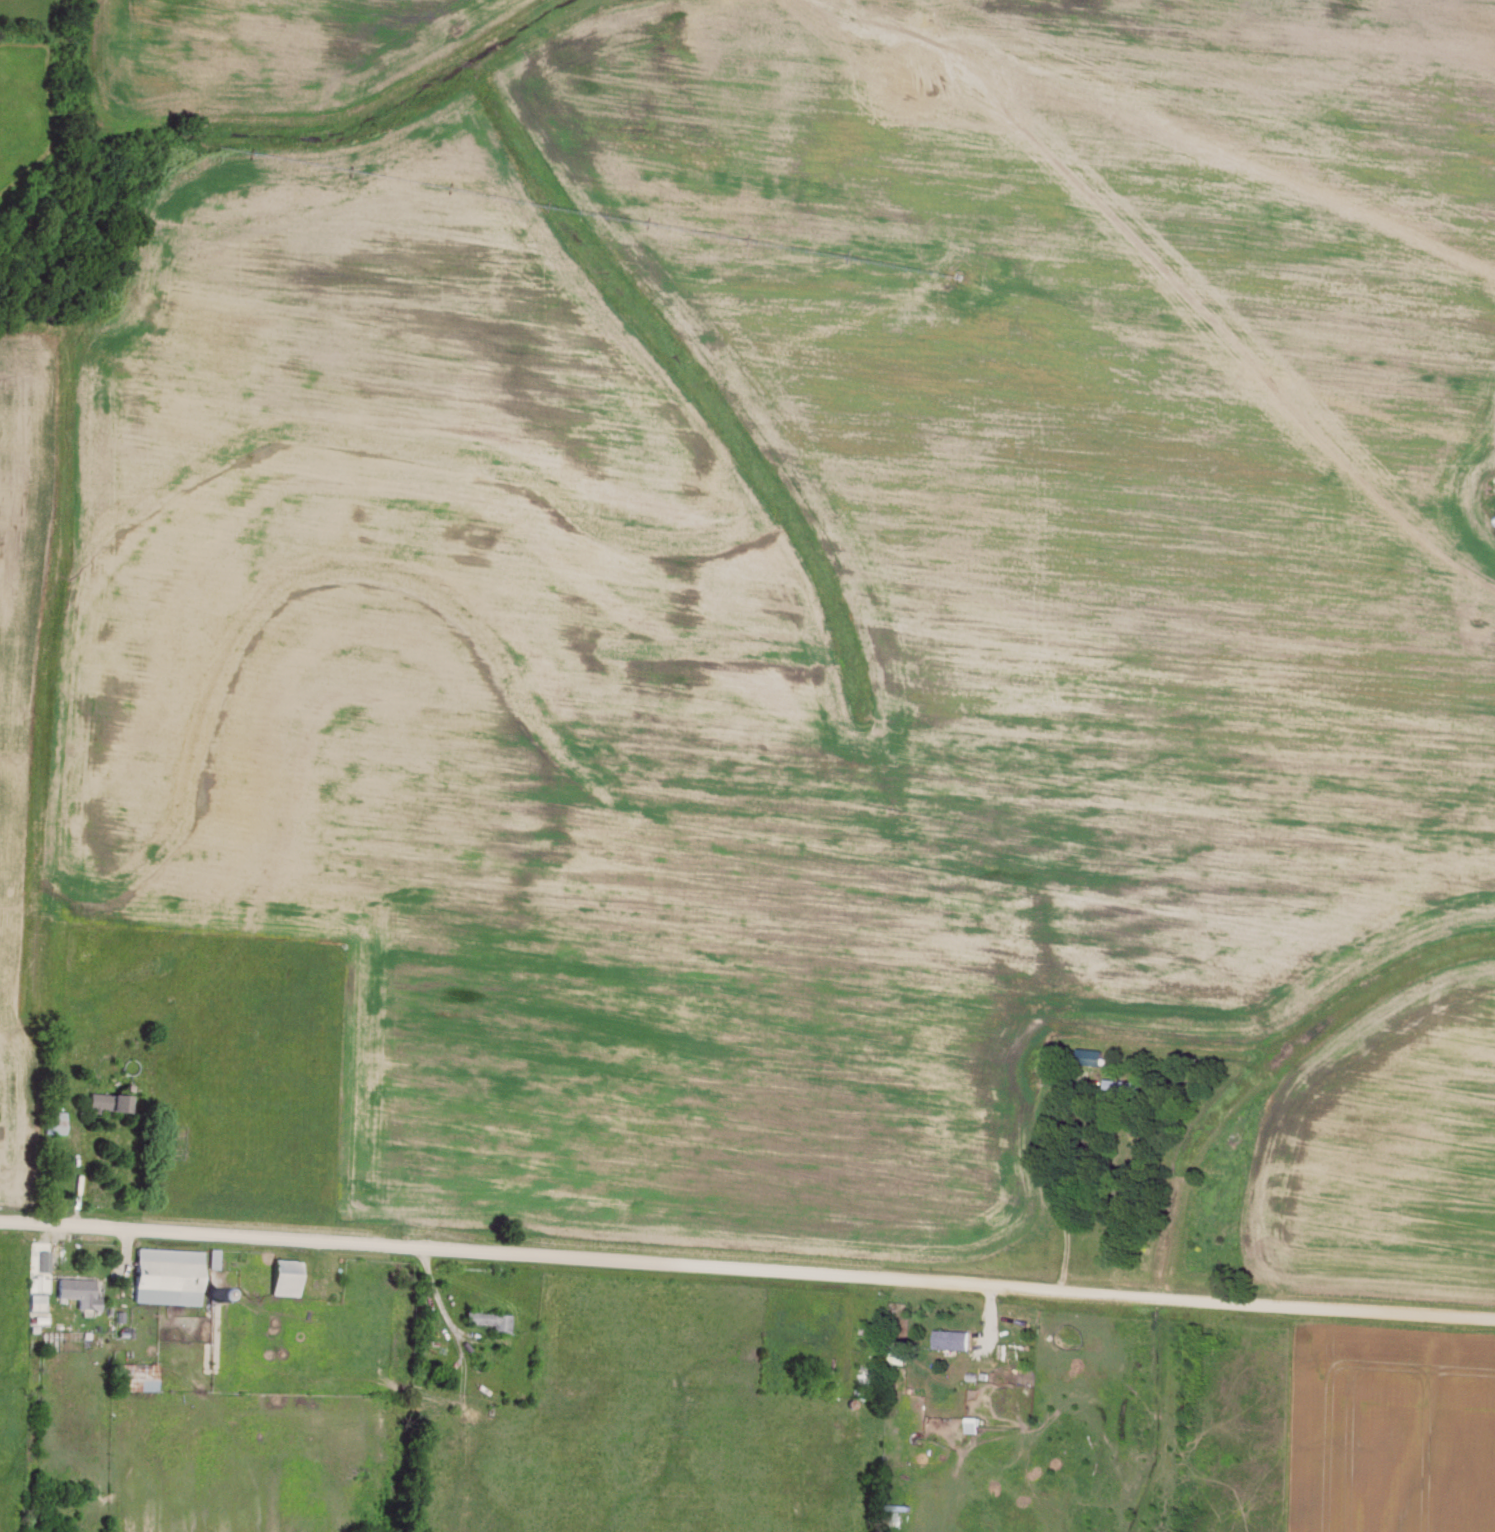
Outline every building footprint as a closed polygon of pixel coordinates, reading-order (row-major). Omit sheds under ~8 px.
[(1102,1048),(1086,1047),(1085,1062),(1101,1063),(1102,1048)] [(127,1109),(128,1092),(87,1090),(87,1108),(127,1109)] [(132,1300),(198,1303),(200,1249),(134,1246),(132,1300)] [(208,1267),(217,1267),(218,1247),(209,1246),(208,1267)] [(297,1293),(298,1258),(272,1257),(271,1292),(297,1293)] [(28,1289),(48,1290),(49,1274),(29,1274),(28,1289)] [(98,1307),(99,1295),(92,1295),(93,1277),(57,1276),(56,1295),(76,1296),(76,1306),(98,1307)] [(510,1311),(464,1310),(464,1321),(493,1322),(492,1330),(509,1331),(510,1311)] [(971,1329),(936,1328),(936,1346),(970,1347),(971,1329)] [(157,1388),(157,1361),(121,1362),(121,1389),(157,1388)]
